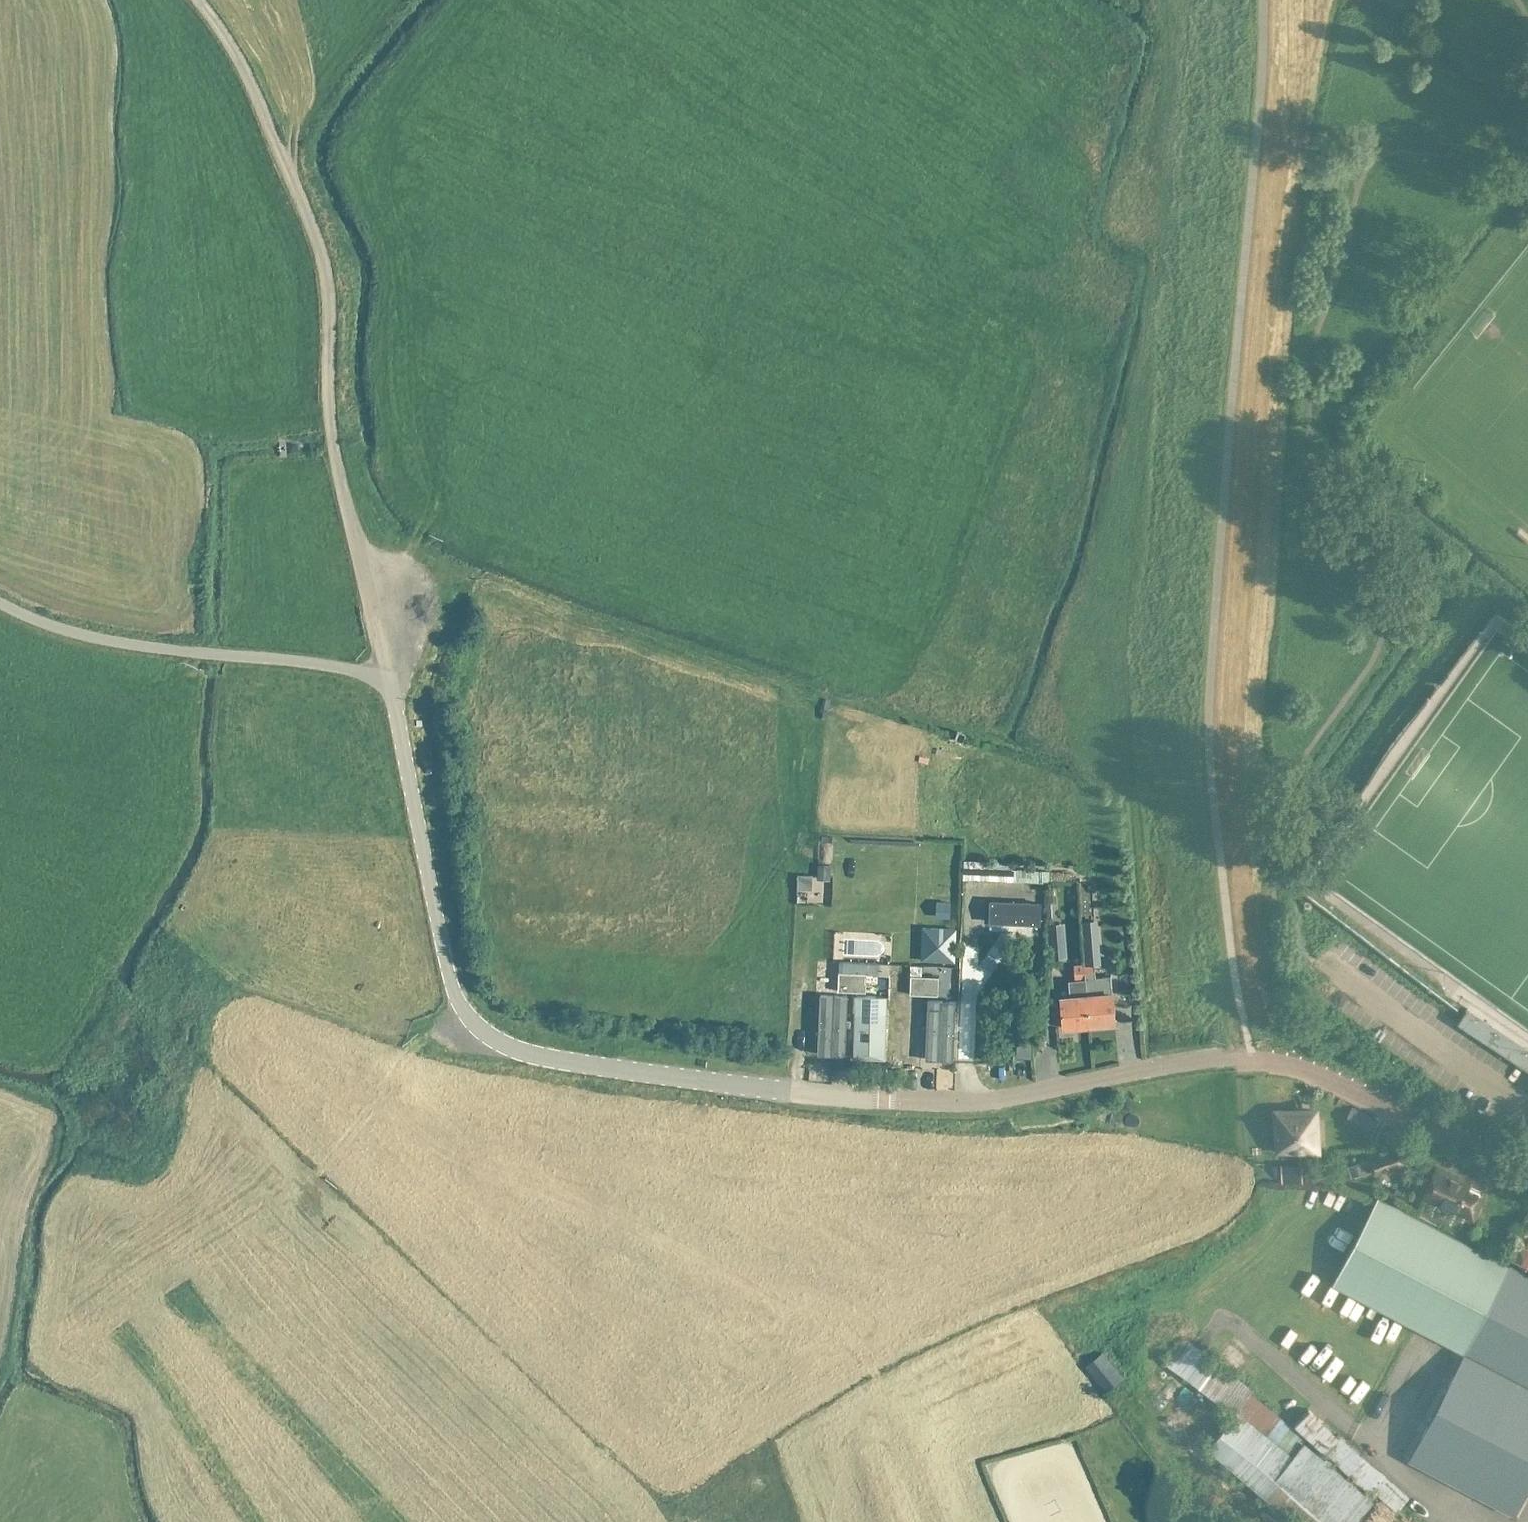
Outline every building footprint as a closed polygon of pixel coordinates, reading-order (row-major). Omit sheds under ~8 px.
[(1048,884),(1048,873),(964,869),(964,880),(1048,884)] [(795,894),(827,893),(827,871),(794,872),(795,894)] [(988,900),(988,902),(987,923),(1039,925),(1040,902),(988,900)] [(950,957),(949,924),(918,925),(919,958),(950,957)] [(1095,942),(1091,943),(1090,930),(1081,931),(1083,964),(1097,963),(1095,942)] [(1093,964),(1083,965),(1084,979),(1085,996),(1088,1026),(1114,1023),(1109,976),(1094,977),(1093,964)] [(1084,979),(1083,965),(1072,965),(1074,980),(1067,981),(1068,997),(1059,998),(1062,1028),(1088,1026),(1085,996),(1084,979)] [(837,973),(836,991),(854,992),(864,993),(865,974),(855,973),(837,973)] [(909,976),(908,995),(925,995),(936,996),(937,977),(925,977),(909,976)] [(845,994),(817,993),(814,1053),(842,1054),(845,994)] [(885,996),(854,995),(852,1054),(883,1055),(885,996)] [(918,998),(896,997),(894,1057),(916,1057),(918,998)] [(1457,1015),(1527,1062),(1527,1037),(1468,997),(1457,1015)] [(955,1001),(928,1000),(926,1057),(953,1058),(955,1001)] [(1017,1056),(1030,1056),(1030,1043),(1017,1043),(1017,1056)] [(1277,1131),(1280,1131),(1280,1143),(1318,1141),(1316,1122),(1311,1122),(1309,1103),(1295,1104),(1295,1102),(1275,1103),(1277,1131)] [(1398,1140),(1367,1152),(1373,1169),(1405,1159),(1398,1140)] [(1436,1161),(1424,1188),(1473,1210),(1482,1190),(1478,1188),(1480,1184),(1468,1179),(1469,1175),(1436,1161)] [(1377,1188),(1333,1276),(1465,1344),(1408,1452),(1515,1507),(1527,1482),(1527,1268),(1377,1188)] [(1518,1256),(1527,1261),(1527,1236),(1518,1256)] [(1391,1337),(1403,1318),(1392,1312),(1380,1331),(1391,1337)] [(1167,1354),(1198,1379),(1197,1380),(1232,1408),(1212,1434),(1207,1440),(1264,1488),(1304,1521),(1349,1521),(1372,1493),(1304,1434),(1307,1431),(1281,1411),(1249,1385),(1251,1383),(1217,1355),(1215,1356),(1185,1332),(1167,1354)] [(1292,1344),(1284,1351),(1302,1368),(1309,1360),(1292,1344)] [(1102,1353),(1084,1366),(1103,1392),(1121,1379),(1102,1353)] [(1358,1365),(1351,1386),(1367,1391),(1374,1370),(1358,1365)] [(1339,1427),(1338,1429),(1307,1402),(1294,1417),(1342,1461),(1344,1464),(1345,1463),(1370,1485),(1371,1483),(1398,1504),(1409,1490),(1383,1469),(1386,1466),(1362,1446),(1362,1447),(1339,1427)] [(1440,1521),(1441,1521),(1445,1512),(1429,1505),(1424,1516),(1440,1521)] [(1401,1521),(1423,1521),(1408,1512),(1401,1521)]
